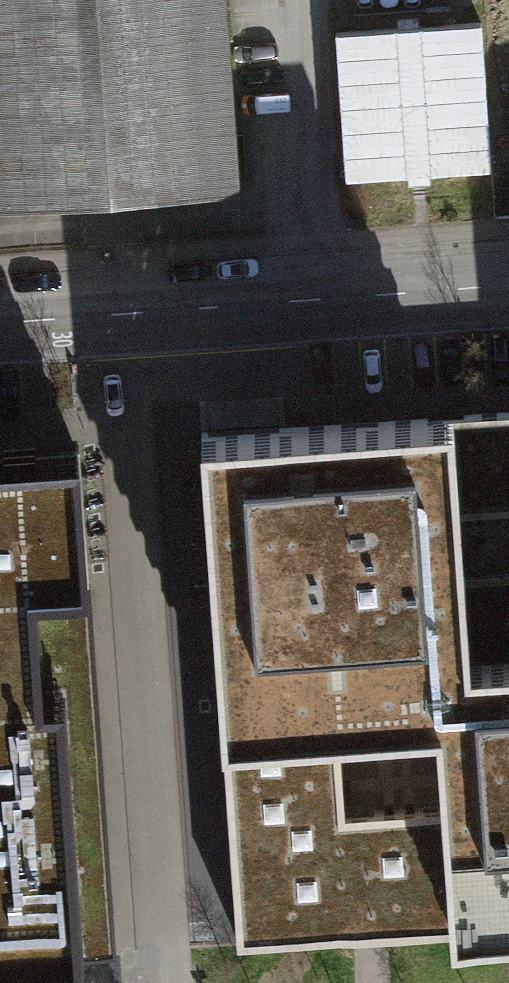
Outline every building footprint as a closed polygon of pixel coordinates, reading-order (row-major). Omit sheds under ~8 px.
[(109,212),(225,204),(212,0),(0,0),(0,219),(109,212)] [(340,31),(348,185),(496,177),(487,23),(340,31)] [(453,413),(460,507),(508,504),(508,410),(453,413)] [(435,664),(471,662),(465,576),(460,507),(453,413),(244,428),(199,431),(215,649),(221,737),(338,729),(439,722),(435,664)] [(44,688),(36,580),(90,576),(80,447),(0,454),(0,951),(80,945),(62,692),(44,688)] [(508,659),(508,573),(465,576),(471,662),(508,659)] [(471,662),(435,664),(439,722),(443,795),(444,805),(360,812),(344,813),(338,729),(221,737),(238,941),(367,931),(452,924),(508,920),(508,659),(471,662)]
